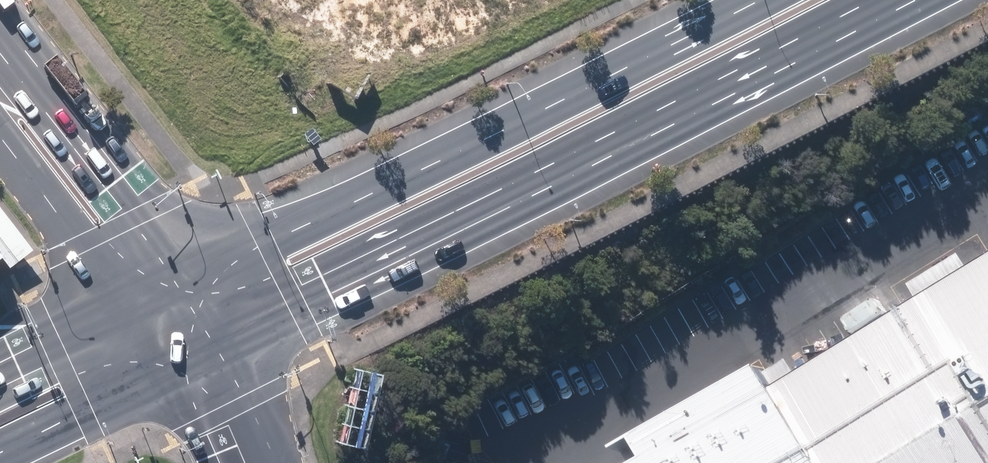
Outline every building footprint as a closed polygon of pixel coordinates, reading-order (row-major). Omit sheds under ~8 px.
[(790,365),(775,344),(641,428),(656,459),(648,462),(987,462),(987,247),(790,365)]
